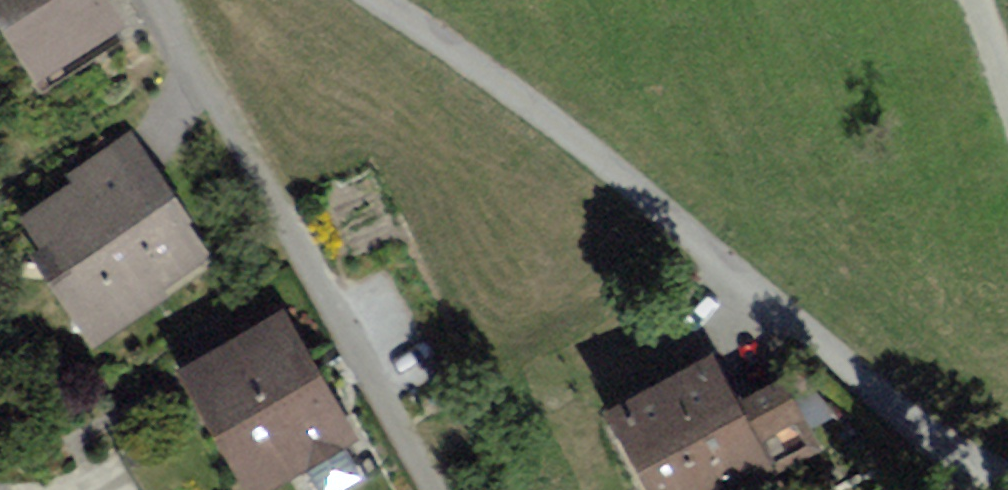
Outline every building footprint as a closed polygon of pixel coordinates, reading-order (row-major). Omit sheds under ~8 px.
[(50,99),(143,36),(118,0),(0,0),(0,20),(50,99)] [(75,187),(27,222),(51,254),(42,260),(101,351),(220,264),(131,137),(70,178),(75,187)] [(187,385),(245,489),(267,489),(364,437),(302,323),(187,385)] [(576,416),(611,489),(759,489),(760,489),(753,473),(790,455),(758,388),(714,408),(692,361),(576,416)]
